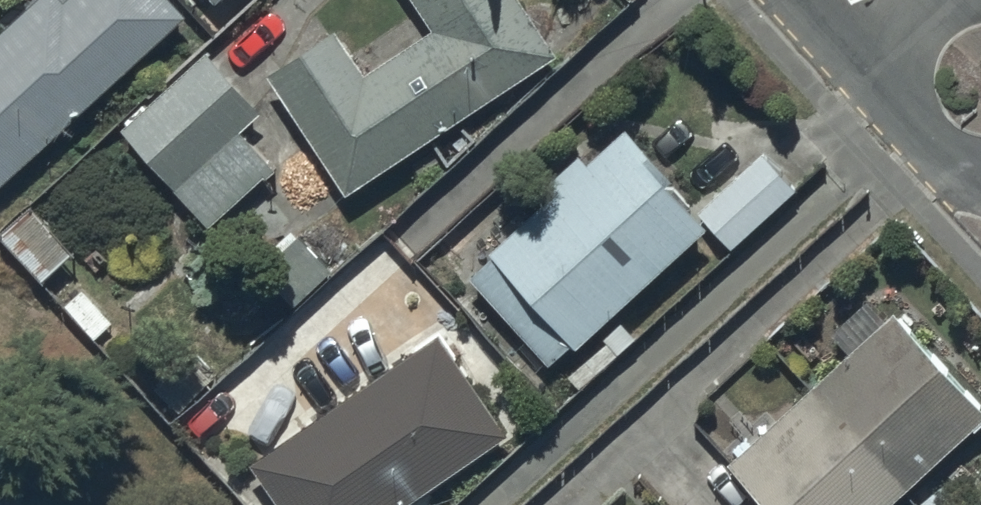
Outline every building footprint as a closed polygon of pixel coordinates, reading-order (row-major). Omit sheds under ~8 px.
[(169,0),(70,0),(64,5),(59,0),(42,0),(0,38),(0,196),(190,22),(169,0)] [(215,8),(224,0),(207,0),(215,8)] [(337,34),(267,79),(343,198),(557,60),(518,0),(410,0),(431,34),(364,77),(337,34)] [(259,119),(205,57),(119,131),(206,232),(276,173),(242,133),(259,119)] [(672,188),(623,134),(585,169),(577,160),(545,189),(554,199),(488,258),(494,264),(471,285),(547,368),(570,347),(575,353),(704,236),(666,193),(672,188)] [(795,193),(762,158),(697,218),(730,253),(795,193)] [(74,256),(32,208),(1,235),(43,283),(74,256)] [(332,273),(294,234),(256,271),(294,310),(332,273)] [(725,469),(759,504),(889,504),(980,420),(980,414),(891,317),(886,321),(867,300),(828,337),(846,356),(725,469)] [(248,466),(273,504),(415,504),(509,443),(440,339),(248,466)]
